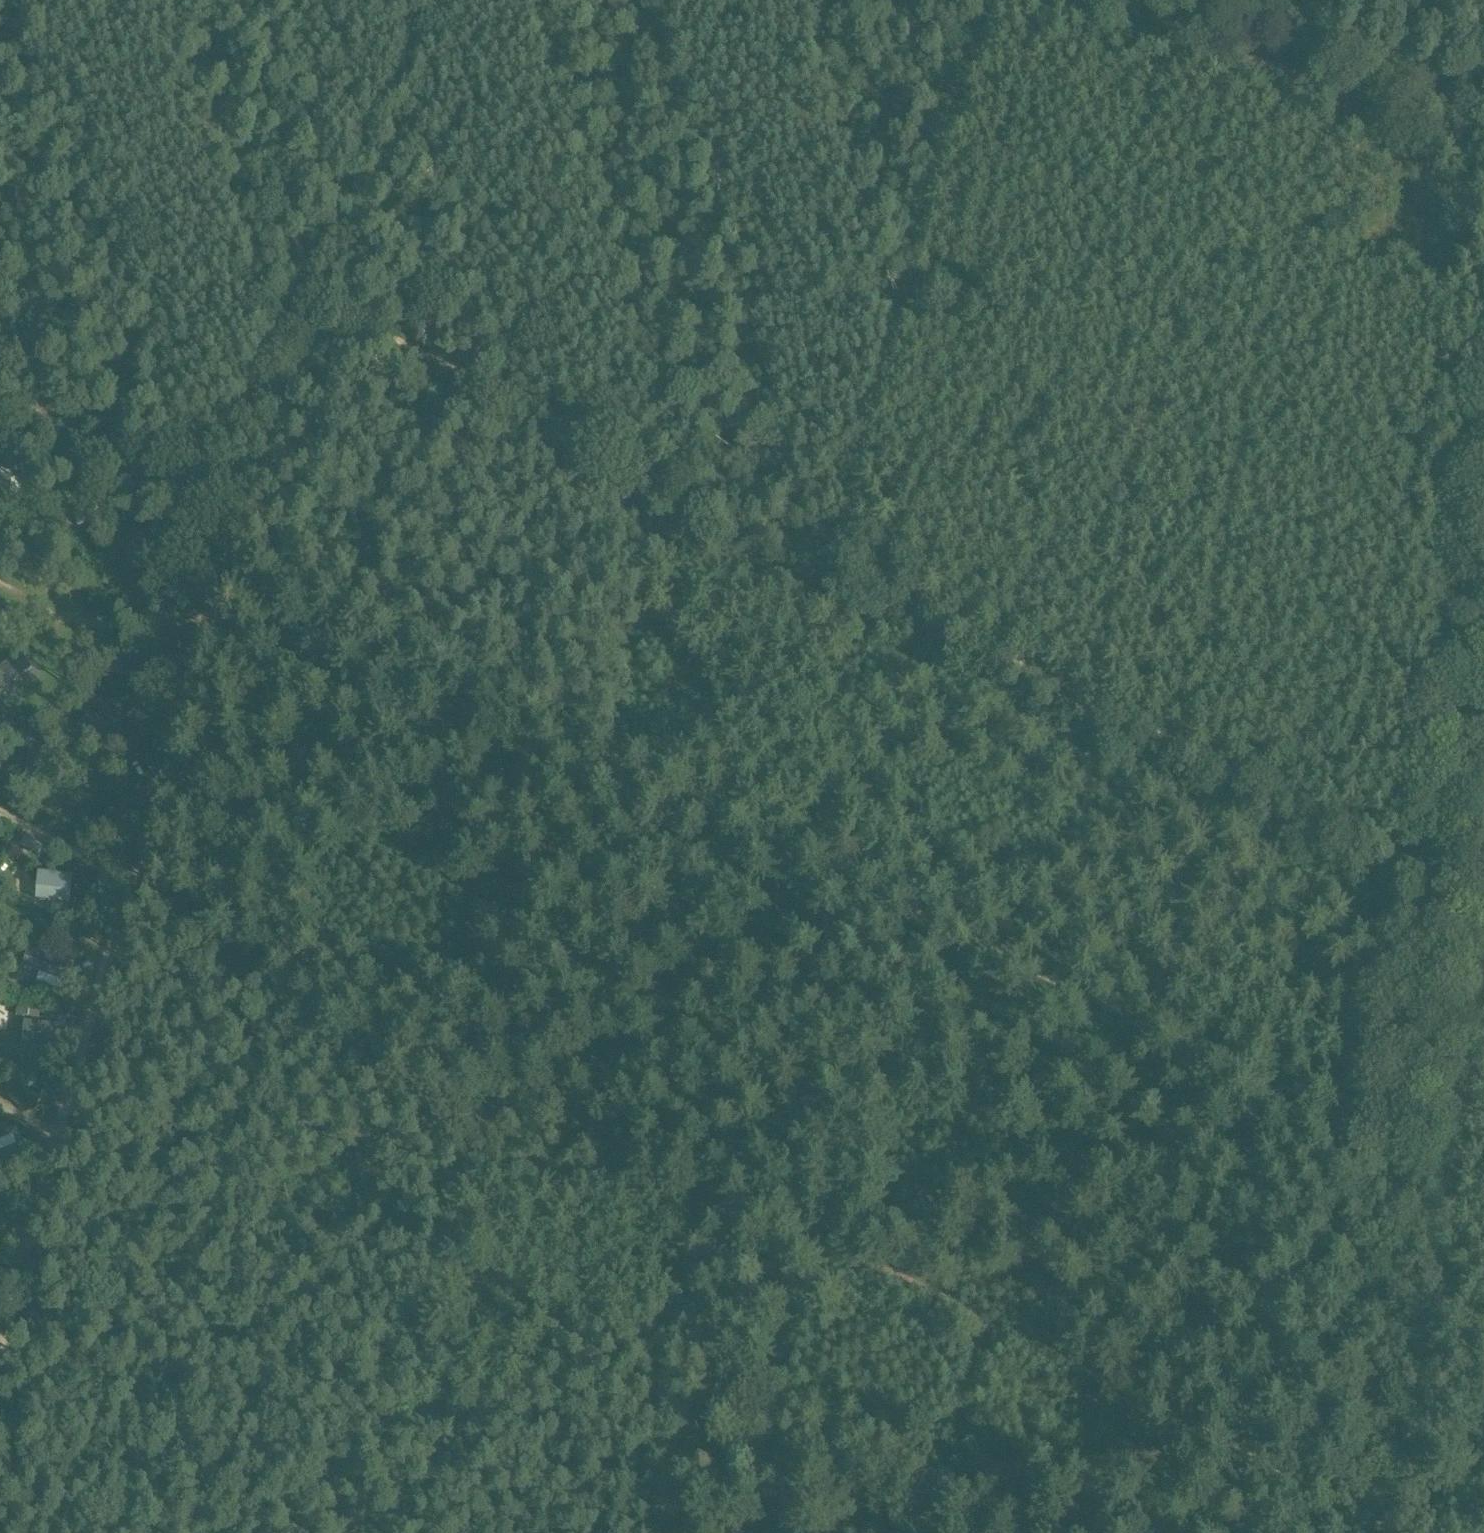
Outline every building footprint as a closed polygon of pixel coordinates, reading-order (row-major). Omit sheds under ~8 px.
[(0,464),(0,499),(30,465),(12,449),(0,464)] [(32,508),(25,515),(33,523),(40,516),(32,508)] [(53,533),(48,541),(59,547),(64,540),(53,533)] [(15,539),(9,543),(15,551),(21,546),(15,539)] [(100,581),(93,584),(99,595),(105,591),(100,581)] [(136,638),(136,647),(146,647),(146,638),(136,638)] [(0,668),(0,690),(31,667),(21,652),(0,668)] [(87,775),(78,778),(82,788),(91,784),(87,775)] [(69,901),(72,875),(40,872),(37,897),(69,901)] [(67,946),(64,957),(73,960),(77,950),(67,946)] [(31,948),(25,965),(68,980),(74,963),(31,948)] [(17,1008),(16,1016),(24,1017),(25,1009),(17,1008)] [(25,1021),(22,1046),(66,1051),(68,1026),(25,1021)] [(0,1151),(0,1170),(26,1159),(20,1143),(0,1151)] [(31,1162),(18,1167),(21,1176),(34,1171),(31,1162)] [(0,1213),(0,1219),(8,1224),(13,1217),(2,1209),(0,1213)]
